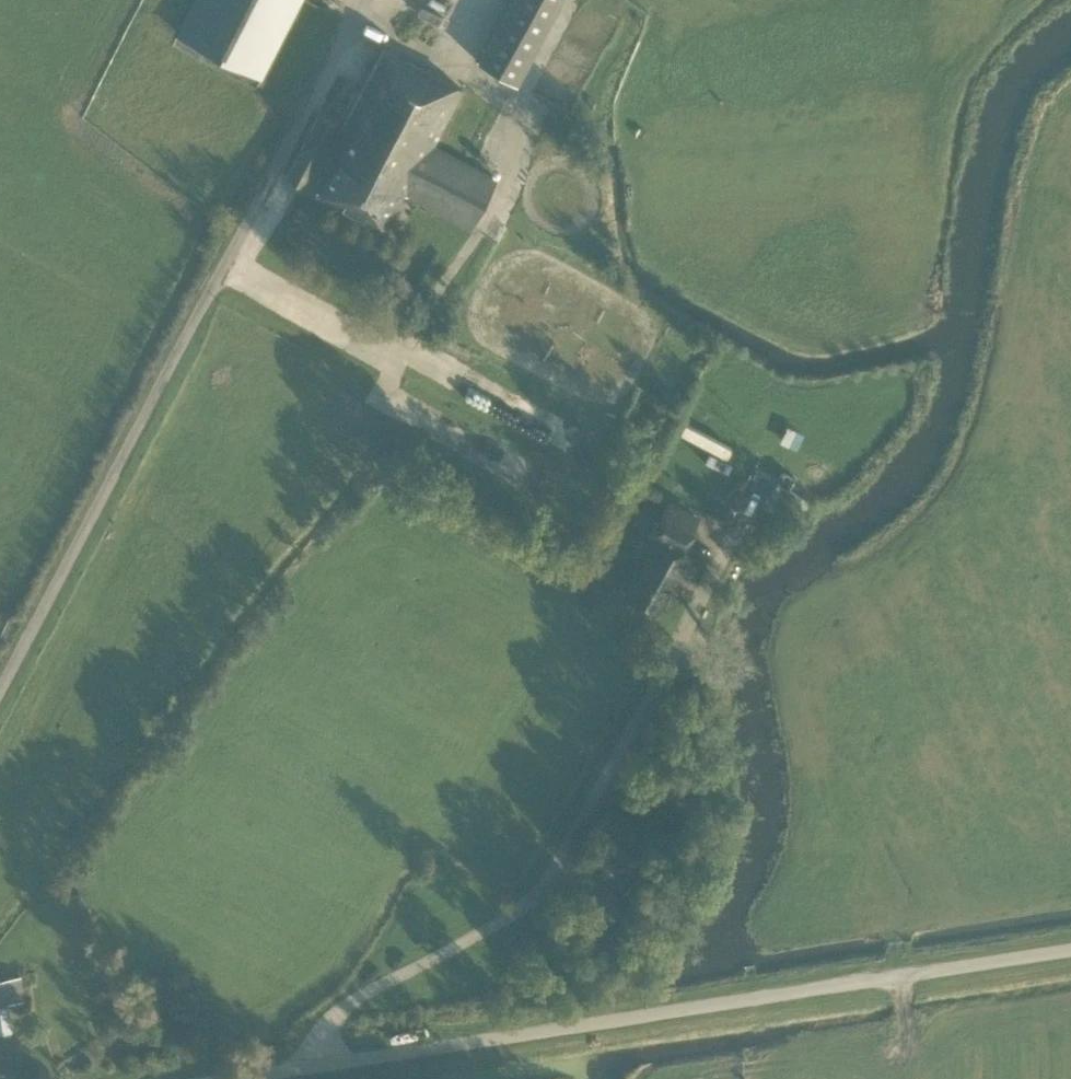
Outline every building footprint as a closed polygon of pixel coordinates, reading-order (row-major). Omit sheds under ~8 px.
[(260,77),(299,0),(195,0),(177,35),(260,77)] [(410,3),(438,17),(447,1),(446,0),(412,0),(410,3)] [(478,61),(517,82),(563,0),(511,0),(478,61)] [(276,76),(300,88),(309,71),(311,72),(333,30),(306,17),(276,76)] [(329,147),(325,145),(336,123),(318,114),(286,176),(304,185),(305,182),(316,188),(315,191),(395,232),(407,208),(397,203),(403,193),(468,227),(494,178),(432,145),(462,88),(382,47),(329,147)] [(444,149),(471,163),(498,112),(471,97),(444,149)] [(791,502),(805,509),(812,496),(778,478),(764,504),(784,515),(791,502)] [(688,553),(680,549),(698,517),(669,501),(650,535),(657,539),(626,593),(656,610),(672,582),(667,579),(674,567),(679,570),(688,553)] [(26,1000),(23,975),(0,978),(0,1004),(26,1000)]
